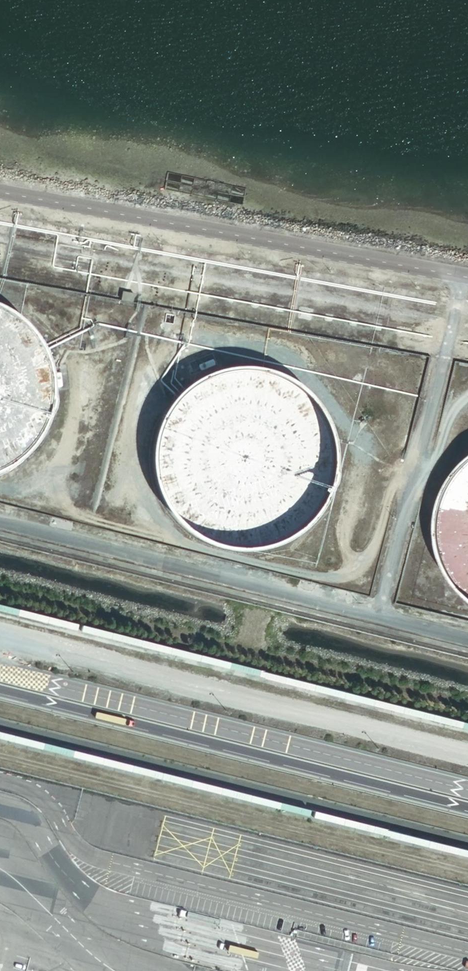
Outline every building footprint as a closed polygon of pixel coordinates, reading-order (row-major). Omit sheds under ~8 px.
[(135,296),(123,294),(121,302),(133,304),(135,296)] [(7,472),(15,467),(19,465),(24,461),(31,454),(37,448),(41,441),(46,433),(50,426),(53,418),(55,409),(57,399),(57,394),(57,386),(56,378),(55,370),(52,359),(48,350),(43,342),(41,337),(36,331),(28,323),(21,316),(16,313),(6,307),(0,304),(0,476),(7,472)] [(165,503),(169,509),(170,511),(172,515),(175,519),(182,526),(189,533),(196,538),(206,544),(214,547),(221,550),(228,552),(237,553),(247,554),(255,554),(263,553),(273,550),(283,547),(291,543),(299,538),(304,535),(313,527),(318,521),(324,514),(330,505),(333,498),(336,490),(339,481),(340,470),(341,465),(340,454),(339,442),(338,438),(336,432),(333,424),(329,417),(325,410),(321,403),(315,397),(312,394),(304,387),(298,383),(289,378),(282,375),(273,371),(266,370),(258,369),(250,368),(242,368),(231,370),(223,372),(215,374),(206,378),(198,383),(191,387),(184,394),(178,399),(173,406),(168,414),(164,421),(162,426),(159,433),(158,439),(156,451),(155,459),(155,467),(156,476),(158,484),(161,494),(165,503)] [(459,468),(458,469),(453,475),(447,483),(442,491),(438,502),(435,511),(433,520),(433,527),(433,536),(433,543),(435,552),(438,563),(440,569),(445,579),(450,586),(455,592),(461,599),(466,603),(467,605),(467,460),(463,465),(459,468)]
